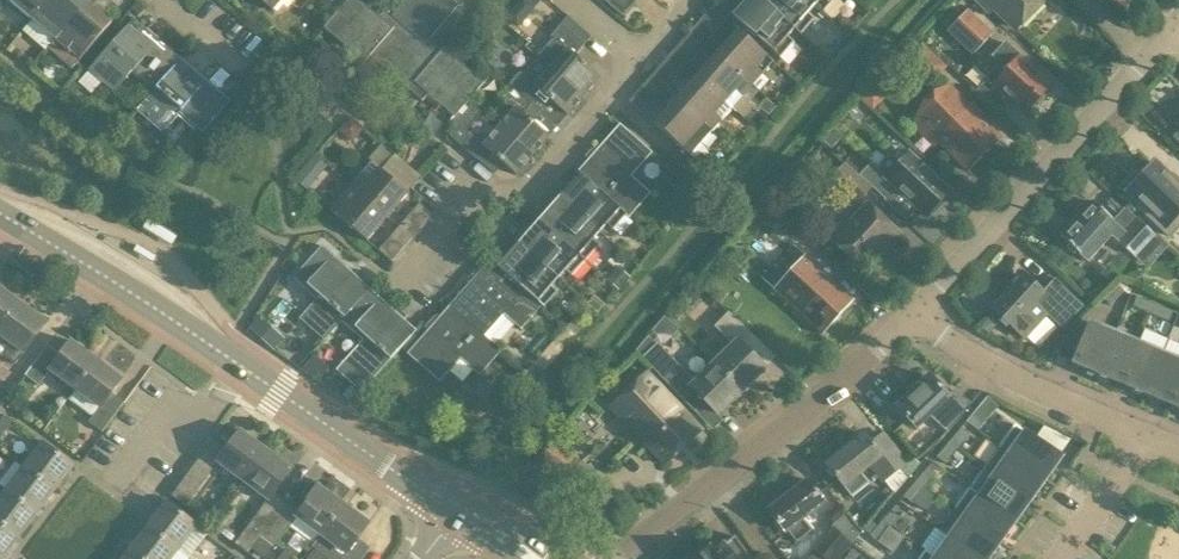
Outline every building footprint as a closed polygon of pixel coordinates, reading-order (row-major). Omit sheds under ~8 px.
[(4,4),(27,24),(47,0),(7,0),(4,4)] [(51,44),(87,3),(83,0),(47,0),(27,24),(51,44)] [(87,3),(51,44),(75,64),(110,23),(102,16),(113,3),(116,6),(122,0),(89,0),(87,3)] [(276,14),(288,0),(259,0),(276,14)] [(483,82),(442,48),(437,54),(424,44),(458,5),(452,0),(404,0),(391,15),(384,9),(378,16),(359,0),(346,0),(323,27),(364,62),(369,56),(421,100),(427,93),(455,116),(483,82)] [(624,12),(631,3),(628,0),(611,0),(624,12)] [(808,0),(762,0),(764,2),(793,28),(800,33),(813,18),(807,12),(814,5),(808,0)] [(987,15),(995,7),(1016,27),(1042,0),(972,0),(987,15)] [(786,35),(793,28),(764,2),(754,14),(743,4),(732,16),(779,57),(793,41),(786,35)] [(969,9),(949,30),(973,53),(993,33),(969,9)] [(538,57),(583,95),(599,76),(574,54),(591,35),(568,15),(550,36),(553,39),(538,57)] [(153,92),(182,58),(135,18),(89,71),(112,92),(130,72),(153,92)] [(689,31),(704,44),(711,35),(697,23),(689,31)] [(735,29),(714,53),(755,88),(776,64),(735,29)] [(704,44),(689,31),(683,39),(697,51),(704,44)] [(1050,85),(1003,43),(991,57),(998,63),(985,78),(987,79),(977,90),(999,110),(1009,99),(1024,113),(1050,85)] [(735,112),(755,88),(714,53),(694,76),(735,112)] [(566,114),(583,95),(538,57),(522,74),(519,72),(509,83),(540,110),(549,99),(566,114)] [(182,58),(153,92),(136,112),(160,133),(177,113),(201,133),(229,98),(182,58)] [(272,75),(299,98),(311,84),(284,60),(272,75)] [(648,77),(663,90),(670,82),(656,69),(648,77)] [(735,112),(694,76),(674,99),(714,135),(735,112)] [(663,90),(648,77),(641,85),(656,98),(663,90)] [(498,127),(531,155),(547,136),(530,121),(540,110),(509,83),(499,95),(514,109),(498,127)] [(1000,139),(948,86),(915,118),(968,171),(1000,139)] [(693,159),(714,135),(674,99),(652,123),(693,159)] [(1168,116),(1178,127),(1178,105),(1168,116)] [(579,173),(626,214),(630,218),(651,193),(631,175),(650,153),(617,124),(576,171),(579,173)] [(449,136),(458,144),(467,133),(458,125),(449,136)] [(515,174),(531,155),(498,127),(489,137),(486,134),(478,142),(467,133),(458,144),(487,169),(497,158),(515,174)] [(382,144),(368,160),(382,172),(396,156),(382,144)] [(870,163),(859,175),(884,199),(883,200),(884,201),(896,189),(925,216),(930,212),(933,214),(947,198),(945,196),(949,191),(908,153),(886,177),(870,163)] [(367,159),(346,183),(387,218),(407,194),(382,172),(368,160),(367,159)] [(844,163),(830,178),(856,203),(870,188),(844,163)] [(626,214),(579,173),(569,185),(558,196),(599,232),(606,224),(612,230),(626,214)] [(1143,202),(1167,227),(1173,221),(1178,228),(1178,183),(1177,186),(1168,177),(1157,188),(1151,187),(1144,194),(1145,200),(1143,202)] [(387,218),(346,183),(326,207),(366,242),(387,218)] [(599,232),(558,196),(549,207),(538,219),(584,260),(597,246),(591,241),(599,232)] [(1060,236),(1079,253),(1088,261),(1111,236),(1113,238),(1122,228),(1113,220),(1092,201),(1060,236)] [(901,235),(865,202),(830,240),(861,268),(883,244),(888,249),(901,235)] [(1155,237),(1156,236),(1155,236),(1137,219),(1134,216),(1122,228),(1113,238),(1135,259),(1155,237)] [(404,219),(397,227),(412,240),(419,232),(404,219)] [(538,219),(517,243),(557,278),(564,269),(571,275),(584,260),(538,219)] [(412,240),(397,227),(390,235),(405,248),(412,240)] [(517,243),(496,267),(541,306),(543,307),(556,292),(549,286),(557,278),(517,243)] [(321,340),(339,321),(368,288),(321,246),(292,279),(315,299),(297,319),(321,340)] [(853,300),(804,254),(773,288),(822,333),(853,300)] [(447,306),(480,334),(501,313),(520,330),(541,306),(496,267),(488,260),(447,306)] [(1063,328),(1084,305),(1054,278),(1042,292),(1024,276),(993,310),(1003,318),(1000,320),(1007,325),(1009,323),(1023,336),(1038,319),(1028,309),(1034,302),(1063,328)] [(1123,291),(1115,283),(1102,298),(1109,305),(1123,291)] [(19,302),(0,288),(0,327),(19,302)] [(368,288),(339,321),(361,341),(335,369),(359,390),(414,329),(368,288)] [(1150,313),(1154,304),(1136,296),(1132,306),(1150,313)] [(0,327),(0,336),(11,344),(3,355),(14,363),(22,352),(45,321),(19,302),(0,327)] [(1154,304),(1150,313),(1168,321),(1172,311),(1154,304)] [(500,352),(480,334),(447,306),(406,353),(439,382),(459,359),(479,376),(500,352)] [(712,361),(740,390),(763,367),(744,347),(754,337),(728,310),(713,325),(731,343),(712,361)] [(1096,374),(1114,332),(1090,322),(1072,363),(1075,365),(1075,366),(1096,374)] [(1120,383),(1138,342),(1114,332),(1096,374),(1117,383),(1118,382),(1120,383)] [(74,388),(96,358),(70,339),(59,354),(46,345),(25,374),(39,384),(49,369),(74,388)] [(1144,394),(1161,352),(1138,342),(1120,383),(1123,385),(1122,386),(1144,394)] [(740,390),(712,361),(692,381),(655,343),(640,358),(686,404),(696,394),(716,414),(740,390)] [(1178,377),(1178,360),(1161,352),(1144,394),(1165,403),(1165,402),(1168,403),(1178,377)] [(122,377),(96,358),(74,388),(99,406),(88,420),(101,430),(123,401),(110,392),(122,377)] [(700,429),(645,372),(608,407),(664,464),(700,429)] [(959,418),(970,402),(951,390),(947,395),(938,385),(942,381),(933,373),(930,377),(928,375),(925,378),(921,374),(912,382),(916,386),(895,406),(915,427),(927,415),(946,432),(959,418)] [(1168,403),(1170,405),(1170,406),(1178,409),(1178,377),(1168,403)] [(9,394),(0,387),(0,408),(10,394),(9,394)] [(987,397),(966,422),(978,431),(998,407),(987,397)] [(1014,425),(999,447),(1045,480),(1059,462),(1058,461),(1060,458),(1014,425)] [(949,443),(957,449),(969,435),(961,428),(949,443)] [(241,481),(265,448),(239,429),(224,449),(212,440),(171,495),(185,506),(217,463),(241,481)] [(826,465),(843,485),(842,486),(851,496),(868,483),(859,472),(870,463),(884,480),(906,462),(882,432),(871,441),(864,433),(826,465)] [(49,496),(66,474),(73,465),(42,442),(36,450),(18,473),(49,496)] [(944,464),(957,449),(949,443),(936,457),(944,464)] [(1045,480),(999,447),(998,448),(1008,454),(994,474),(984,467),(984,468),(1029,501),(1031,498),(1032,499),(1045,480)] [(265,448),(241,481),(267,501),(247,527),(234,544),(247,554),(260,536),(287,499),(275,490),(291,468),(265,448)] [(559,506),(565,499),(567,500),(577,489),(539,457),(529,468),(533,472),(527,480),(559,506)] [(915,482),(923,489),(936,474),(928,467),(915,482)] [(1028,503),(1029,501),(984,468),(969,489),(1015,522),(1029,503),(1028,503)] [(31,519),(49,496),(18,473),(1,496),(31,519)] [(784,530),(795,544),(813,531),(802,517),(824,500),(808,479),(768,510),(777,521),(774,523),(779,529),(781,528),(784,530)] [(911,504),(923,489),(915,482),(903,497),(911,504)] [(295,517),(320,535),(342,505),(316,486),(300,508),(287,499),(260,536),(273,546),(295,517)] [(977,496),(963,516),(999,542),(1001,540),(1002,541),(1015,522),(969,489),(968,490),(977,496)] [(1,496),(0,497),(0,531),(14,542),(31,519),(1,496)] [(147,526),(177,550),(195,526),(165,503),(147,526)] [(833,525),(847,514),(839,504),(826,515),(833,525)] [(320,535),(311,546),(329,558),(361,558),(370,548),(358,538),(368,524),(342,505),(320,535)] [(882,522),(890,528),(902,514),(894,507),(882,522)] [(963,516),(954,510),(939,531),(948,537),(978,558),(989,558),(999,545),(998,545),(999,542),(963,516)] [(877,543),(890,528),(882,522),(869,536),(877,543)] [(128,550),(140,558),(170,558),(177,550),(147,526),(128,550)] [(815,551),(824,558),(839,558),(852,544),(834,529),(815,551)] [(14,542),(0,531),(0,558),(1,558),(14,542)] [(734,537),(713,552),(711,549),(697,558),(750,558),(734,537)] [(948,537),(934,557),(924,551),(924,552),(934,558),(978,558),(948,537)] [(853,549),(846,558),(866,558),(853,549)] [(128,550),(121,558),(140,558),(128,550)]
